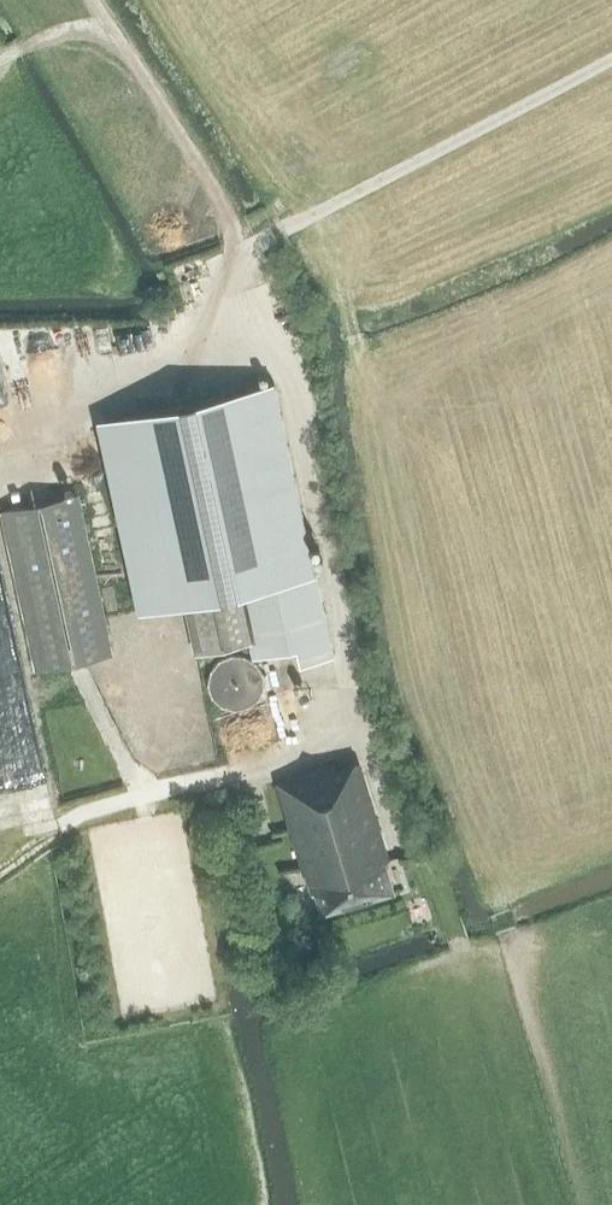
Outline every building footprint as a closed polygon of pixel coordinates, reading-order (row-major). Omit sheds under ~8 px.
[(250,642),(253,659),(296,650),(300,665),(333,658),(273,382),(96,420),(138,610),(185,600),(197,654),(250,642)] [(4,513),(38,670),(113,654),(79,497),(4,513)] [(263,688),(263,675),(256,663),(245,656),(232,655),(219,661),(211,671),(209,684),(212,697),(221,706),(234,710),(248,708),(258,700),(263,688)] [(0,802),(49,793),(30,696),(0,701),(0,801),(0,802)] [(322,912),(391,892),(383,862),(387,861),(358,763),(336,770),(335,766),(279,783),(312,895),(317,894),(322,912)] [(241,807),(252,805),(249,792),(238,794),(241,807)] [(264,865),(259,850),(244,854),(249,869),(264,865)]
